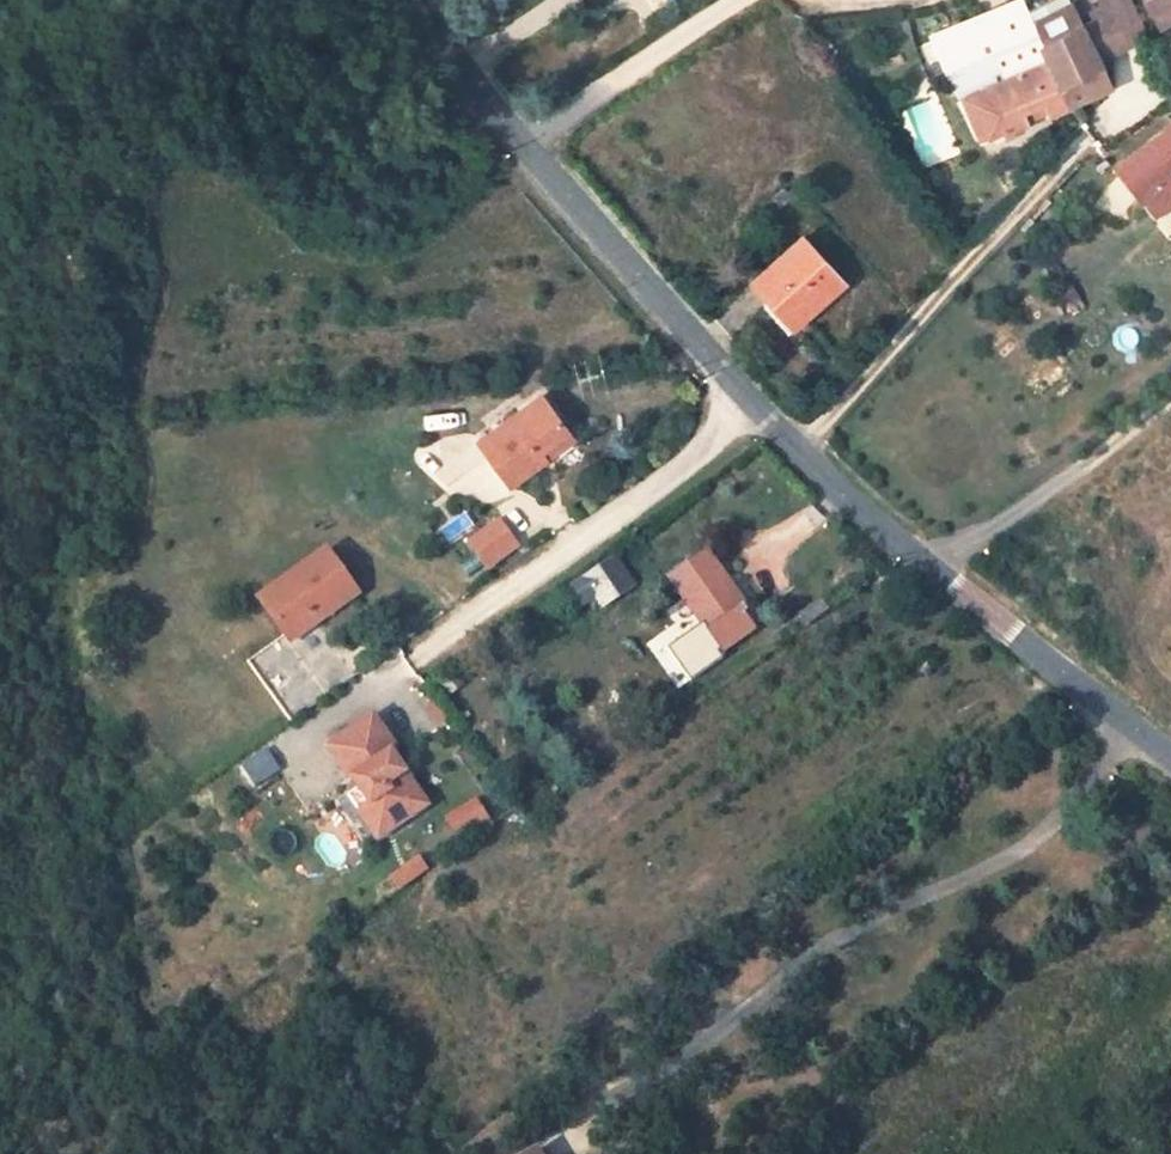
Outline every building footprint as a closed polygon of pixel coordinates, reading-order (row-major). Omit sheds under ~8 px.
[(1026,122),(1022,112),(1042,103),(1047,113),(1068,104),(1041,43),(1033,23),(1022,0),(1020,0),(934,38),(950,73),(949,73),(961,100),(963,100),(981,142),(1002,133),(1005,141),(1013,138),(1009,129),(1026,122)] [(1069,106),(1110,88),(1097,57),(1147,36),(1131,0),(1099,0),(1101,6),(1089,11),(1093,21),(1080,26),(1041,43),(1068,104),(1069,106)] [(1145,2),(1144,3),(1158,27),(1170,19),(1170,0),(1144,0),(1145,2)] [(1041,43),(1080,26),(1071,7),(1033,23),(1041,43)] [(1022,112),(1026,122),(1047,113),(1042,103),(1022,112)] [(1068,104),(1047,113),(1049,119),(1071,110),(1069,106),(1068,104)] [(1114,164),(1140,204),(1144,201),(1153,215),(1170,203),(1170,127),(1114,164)] [(798,246),(762,282),(803,318),(839,283),(798,246)] [(539,452),(567,431),(540,395),(478,442),(510,485),(544,459),(539,452)] [(539,452),(544,459),(572,438),(567,431),(539,452)] [(516,546),(498,522),(469,543),(487,567),(516,546)] [(284,635),(312,615),(317,622),(358,593),(326,549),(257,597),(284,635)] [(721,648),(751,627),(719,584),(725,580),(704,551),(670,576),(721,648)] [(631,584),(615,558),(570,588),(581,605),(596,594),(602,603),(631,584)] [(312,615),(284,635),(289,642),(317,622),(312,615)] [(1097,626),(1083,636),(1093,649),(1107,639),(1097,626)] [(403,819),(425,804),(389,752),(394,748),(371,715),(327,745),(349,779),(352,777),(358,787),(377,815),(393,804),(403,819)] [(377,815),(358,787),(347,794),(377,837),(403,819),(393,804),(377,815)] [(486,820),(474,801),(447,817),(459,836),(486,820)] [(425,869),(416,858),(391,876),(399,887),(425,869)]
